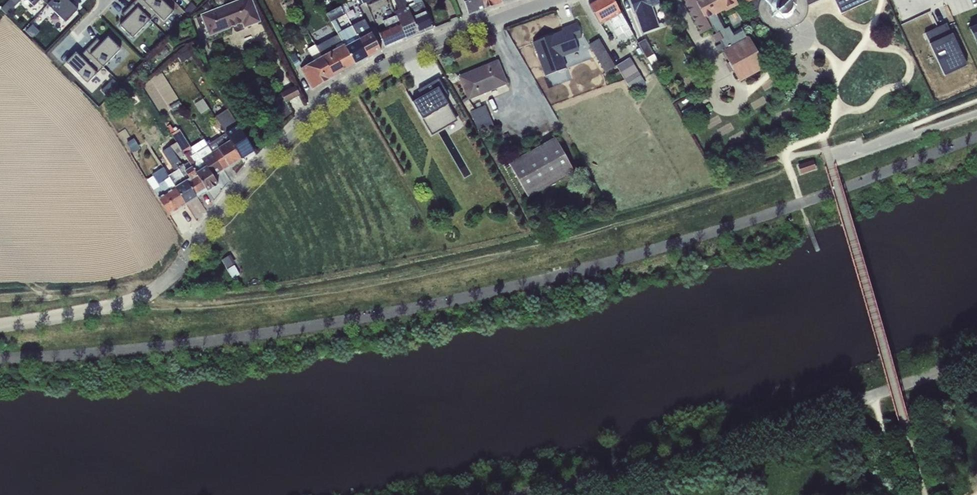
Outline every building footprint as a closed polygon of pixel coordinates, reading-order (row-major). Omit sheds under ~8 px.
[(8,13),(21,0),(10,0),(2,8),(8,13)] [(48,5),(65,23),(78,10),(72,4),(75,0),(53,0),(48,5)] [(174,13),(161,0),(136,0),(133,4),(151,21),(157,14),(165,22),(174,13)] [(209,36),(233,27),(234,31),(237,32),(261,22),(252,0),(238,0),(200,15),(201,16),(197,18),(201,29),(206,28),(209,36)] [(370,5),(373,11),(388,4),(386,0),(381,0),(370,5)] [(419,34),(405,0),(393,0),(398,10),(394,12),(396,16),(406,40),(419,34)] [(426,13),(427,13),(421,0),(405,0),(419,34),(433,28),(426,13)] [(469,14),(485,8),(482,0),(464,0),(469,14)] [(493,5),(502,2),(501,0),(482,0),(485,8),(487,8),(493,6),(493,5)] [(588,5),(601,25),(608,21),(614,30),(620,27),(623,32),(627,39),(633,35),(613,0),(596,0),(588,5)] [(643,34),(660,28),(653,7),(659,5),(657,0),(630,0),(643,34)] [(738,5),(736,0),(684,0),(702,34),(713,28),(716,34),(727,28),(719,13),(724,10),(725,12),(738,5)] [(746,4),(747,3),(752,12),(757,9),(760,0),(744,0),(746,4)] [(757,9),(758,13),(759,16),(760,18),(766,26),(769,29),(772,31),(776,31),(780,32),(785,30),(797,25),(802,22),(805,17),(807,14),(808,8),(808,6),(806,0),(760,0),(757,9)] [(841,14),(871,0),(834,0),(841,14)] [(192,3),(185,10),(189,15),(197,8),(192,3)] [(151,21),(133,4),(121,15),(126,19),(120,26),(133,39),(151,21)] [(338,34),(342,32),(335,19),(345,14),(341,6),(326,14),(338,34)] [(386,29),(378,32),(385,49),(406,40),(396,16),(383,21),(386,29)] [(381,51),(364,20),(352,27),(368,58),(373,55),(381,51)] [(924,33),(944,76),(967,66),(947,23),(924,33)] [(33,24),(26,31),(32,37),(39,30),(33,24)] [(562,31),(553,35),(562,57),(579,51),(574,41),(582,38),(576,24),(562,29),(562,31)] [(363,60),(368,58),(352,27),(342,32),(338,34),(356,64),(363,60)] [(614,30),(613,31),(616,37),(623,32),(620,27),(614,30)] [(729,27),(727,28),(716,34),(712,36),(716,43),(720,41),(725,50),(747,37),(742,28),(732,33),(729,27)] [(356,64),(338,34),(316,47),(333,76),(356,64)] [(739,82),(766,68),(749,36),(747,37),(725,50),(723,51),(739,82)] [(86,50),(104,68),(121,50),(108,37),(101,43),(97,39),(86,50)] [(599,38),(588,45),(605,73),(615,67),(599,38)] [(651,65),(657,61),(645,40),(638,44),(647,58),(651,65)] [(301,69),(312,88),(333,76),(316,47),(315,45),(307,50),(315,62),(301,69)] [(164,47),(156,55),(162,61),(170,53),(164,47)] [(178,56),(183,62),(194,55),(190,48),(178,56)] [(66,63),(88,84),(104,68),(86,50),(80,56),(76,52),(66,63)] [(302,65),(295,53),(289,57),(296,68),(302,65)] [(646,84),(630,58),(617,66),(625,80),(626,79),(632,89),(637,86),(639,89),(646,84)] [(497,61),(460,77),(469,100),(507,85),(497,61)] [(113,79),(101,91),(106,96),(119,84),(113,79)] [(419,90),(423,97),(413,102),(432,135),(458,121),(444,96),(448,94),(440,79),(419,90)] [(295,86),(282,93),(286,102),(300,95),(295,86)] [(134,91),(127,95),(135,107),(142,103),(134,91)] [(286,102),(282,93),(267,101),(278,122),(292,114),(286,102)] [(462,101),(469,112),(474,110),(466,98),(462,101)] [(202,99),(195,104),(201,114),(209,109),(202,99)] [(179,101),(170,107),(173,112),(182,106),(179,101)] [(494,126),(485,105),(470,112),(479,132),(494,126)] [(247,146),(250,144),(228,107),(214,116),(225,134),(241,159),(251,153),(247,146)] [(189,162),(207,191),(218,184),(213,177),(223,170),(206,143),(203,139),(191,147),(180,129),(174,132),(169,125),(167,127),(177,143),(185,155),(189,162)] [(206,143),(223,170),(241,159),(225,134),(211,144),(209,141),(206,143)] [(140,147),(134,138),(127,143),(133,152),(140,147)] [(575,172),(555,138),(509,163),(528,198),(575,172)] [(170,147),(179,160),(185,155),(177,143),(170,147)] [(168,176),(186,204),(197,197),(176,164),(180,162),(179,160),(170,147),(162,152),(175,172),(168,176)] [(813,161),(798,165),(801,174),(815,169),(813,161)] [(176,164),(197,197),(207,191),(189,162),(182,166),(180,162),(176,164)] [(154,191),(169,215),(186,204),(168,176),(163,168),(152,175),(153,176),(160,187),(154,191)] [(147,180),(154,191),(160,187),(153,176),(147,180)] [(226,270),(234,265),(229,256),(221,261),(226,270)] [(234,265),(226,270),(232,279),(240,274),(234,265)]
